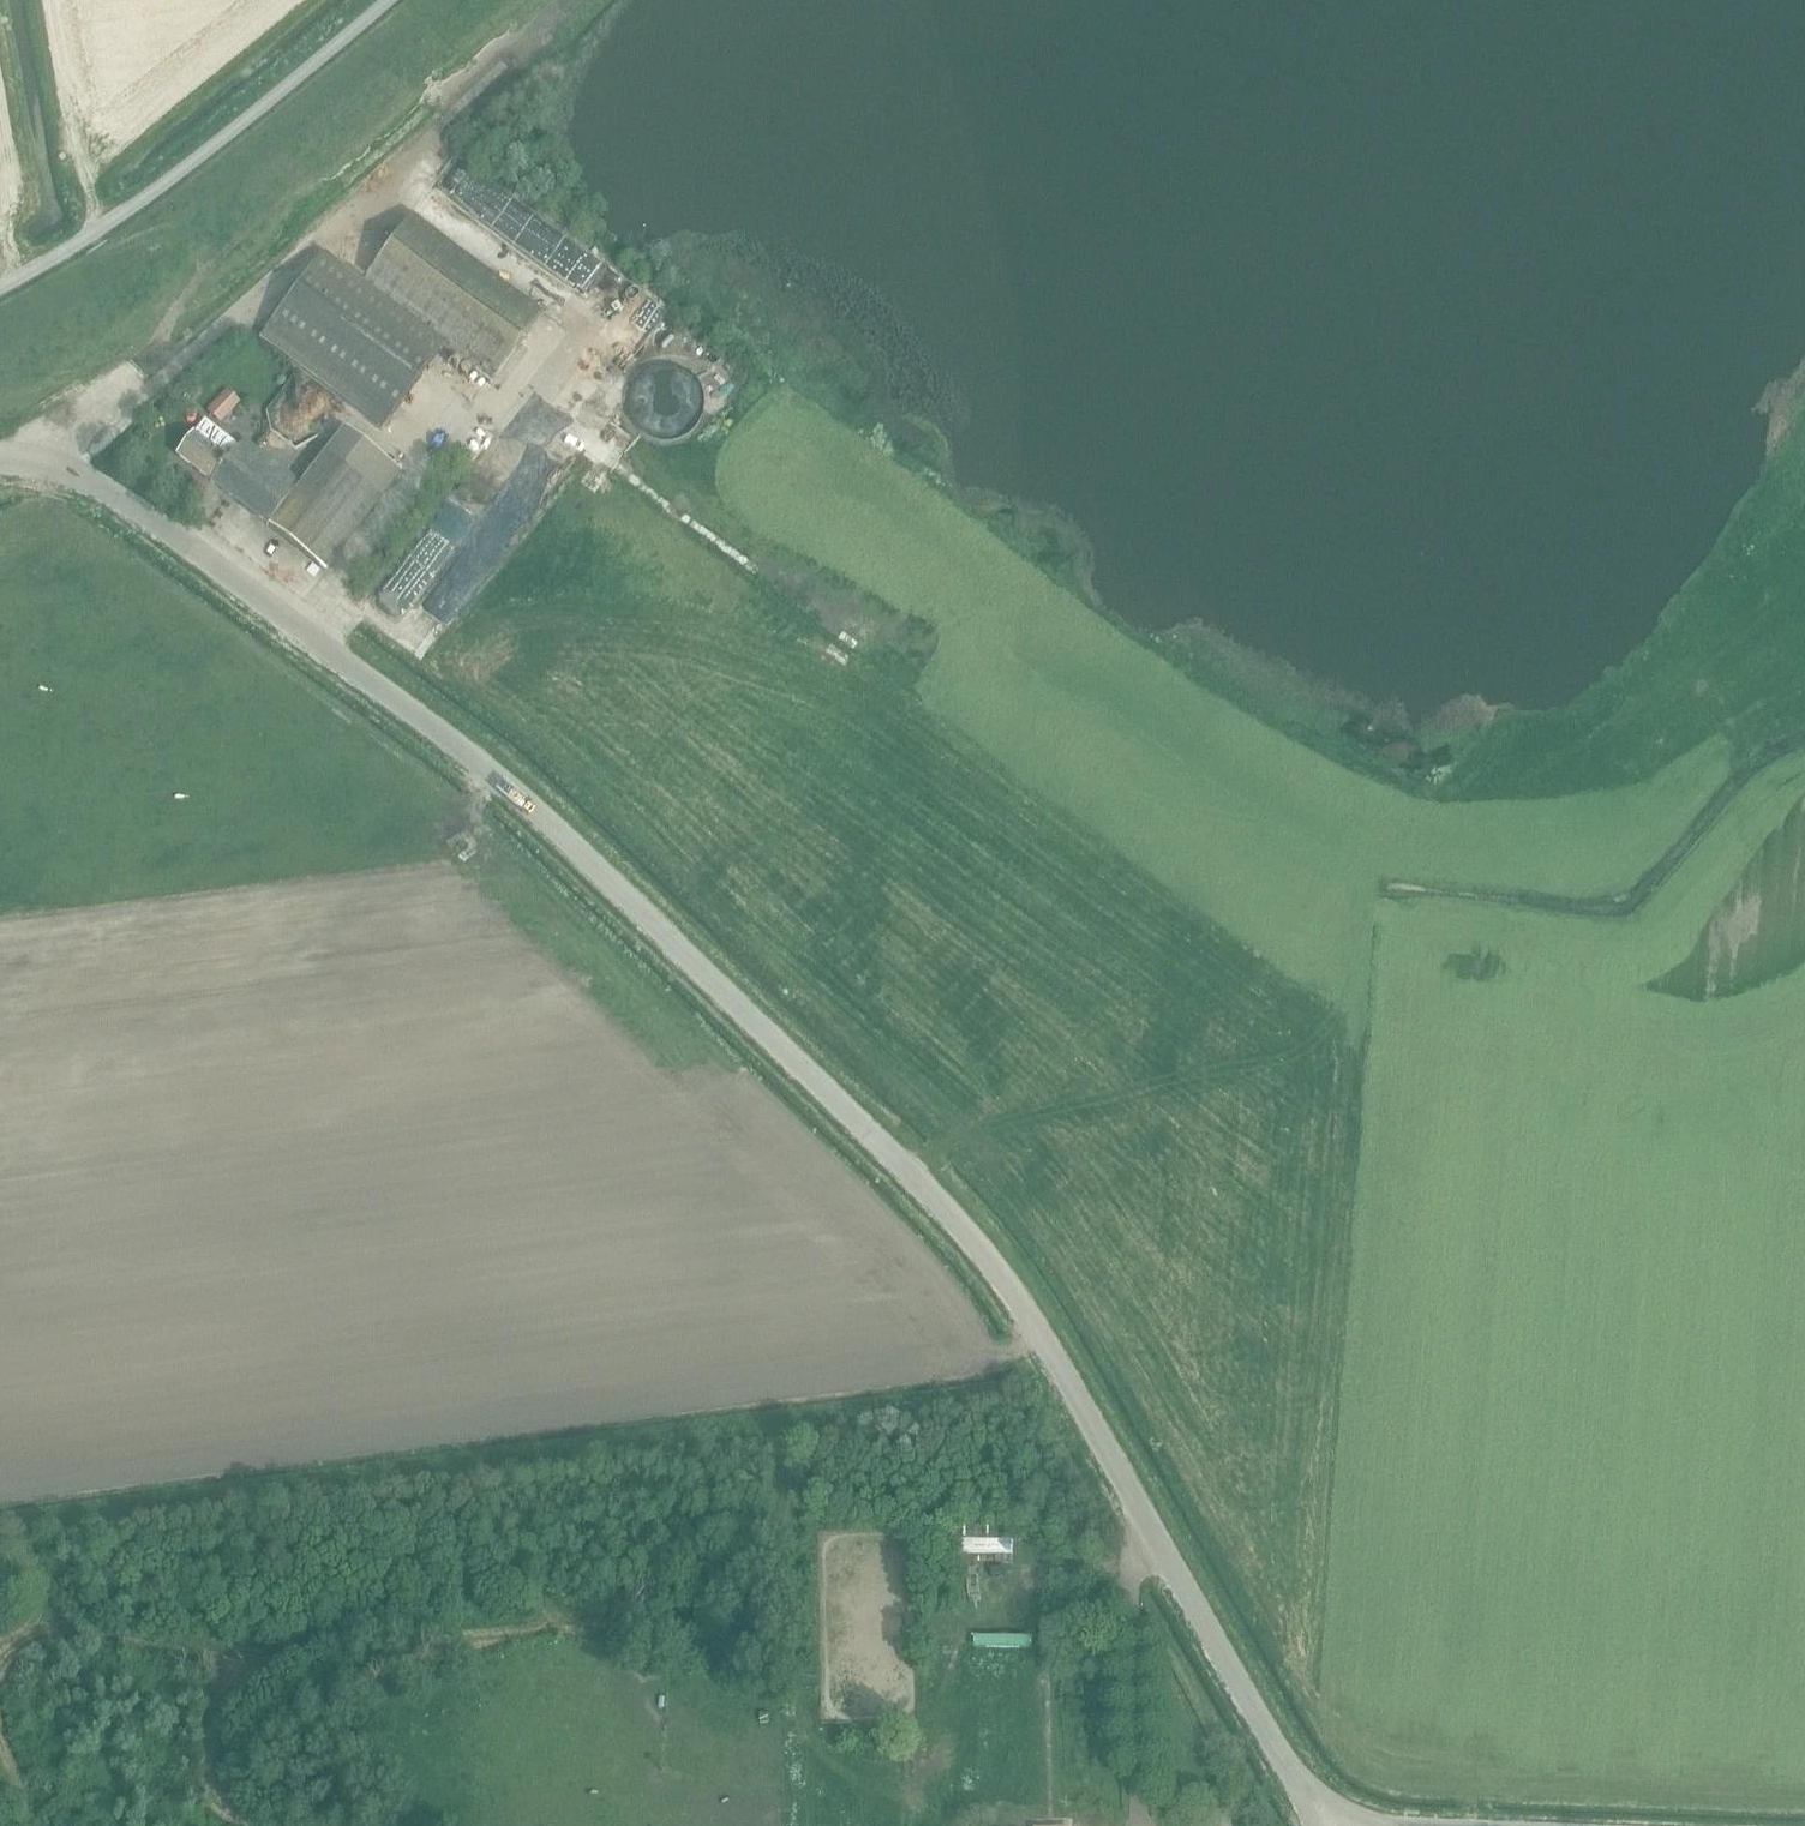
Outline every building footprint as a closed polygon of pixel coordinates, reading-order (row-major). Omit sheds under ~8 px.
[(441,347),(490,384),(542,315),(411,217),(358,286),(441,347)] [(380,429),(441,347),(358,286),(320,257),(259,338),(380,429)] [(633,343),(657,333),(650,317),(627,327),(633,343)] [(727,376),(742,365),(733,352),(718,363),(727,376)] [(208,411),(218,422),(239,400),(228,390),(208,411)] [(239,440),(236,444),(202,418),(174,455),(324,571),(400,473),(342,428),(298,484),(239,440)] [(436,588),(452,600),(480,561),(464,550),(436,588)]
